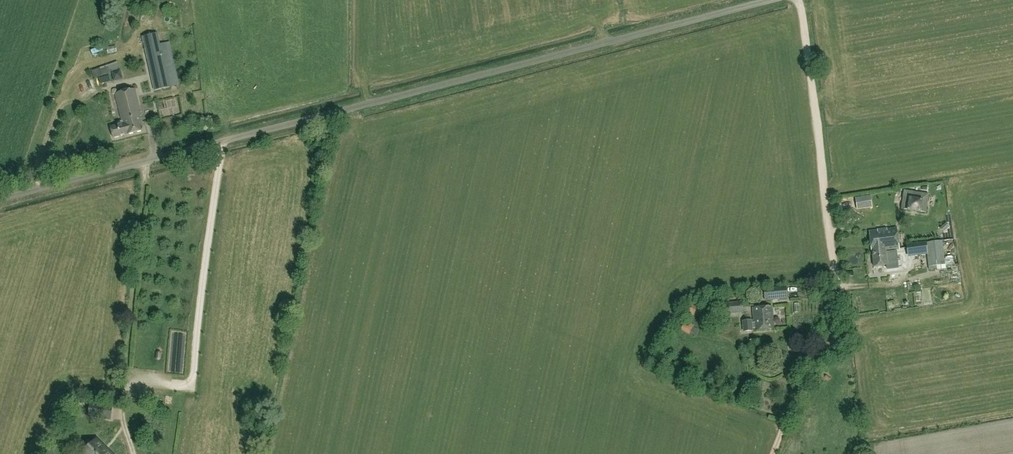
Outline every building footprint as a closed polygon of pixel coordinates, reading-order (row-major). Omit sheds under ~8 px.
[(143,37),(155,91),(177,86),(165,32),(143,37)] [(113,56),(120,53),(118,47),(111,49),(113,56)] [(114,82),(123,79),(120,69),(117,62),(92,71),(94,78),(112,72),(112,74),(113,78),(114,82)] [(101,84),(111,82),(109,76),(99,78),(101,84)] [(124,124),(111,127),(113,138),(127,135),(145,131),(141,117),(142,117),(135,89),(115,94),(122,121),(123,121),(124,124)] [(155,108),(148,110),(150,117),(157,114),(155,108)] [(933,183),(908,186),(911,204),(935,201),(933,183)] [(925,219),(910,228),(912,231),(918,228),(921,233),(930,228),(925,219)] [(897,229),(870,232),(872,253),(873,253),(874,267),(887,266),(886,251),(899,250),(897,229)] [(945,265),(942,241),(926,243),(929,267),(945,265)] [(911,270),(919,268),(915,253),(907,255),(911,270)] [(765,300),(787,298),(786,286),(764,289),(765,300)] [(743,313),(742,301),(720,303),(721,315),(743,313)] [(685,310),(683,315),(692,320),(694,315),(697,309),(689,305),(686,311),(685,310)] [(752,329),(755,329),(755,332),(774,330),(772,307),(753,308),(754,323),(751,324),(751,321),(744,322),(744,332),(752,332),(752,329)] [(694,327),(686,322),(683,328),(690,333),(694,327)] [(89,406),(90,401),(77,400),(71,411),(75,413),(79,405),(89,406)] [(98,419),(111,420),(113,405),(100,404),(98,419)] [(96,443),(85,453),(107,453),(96,443)]
